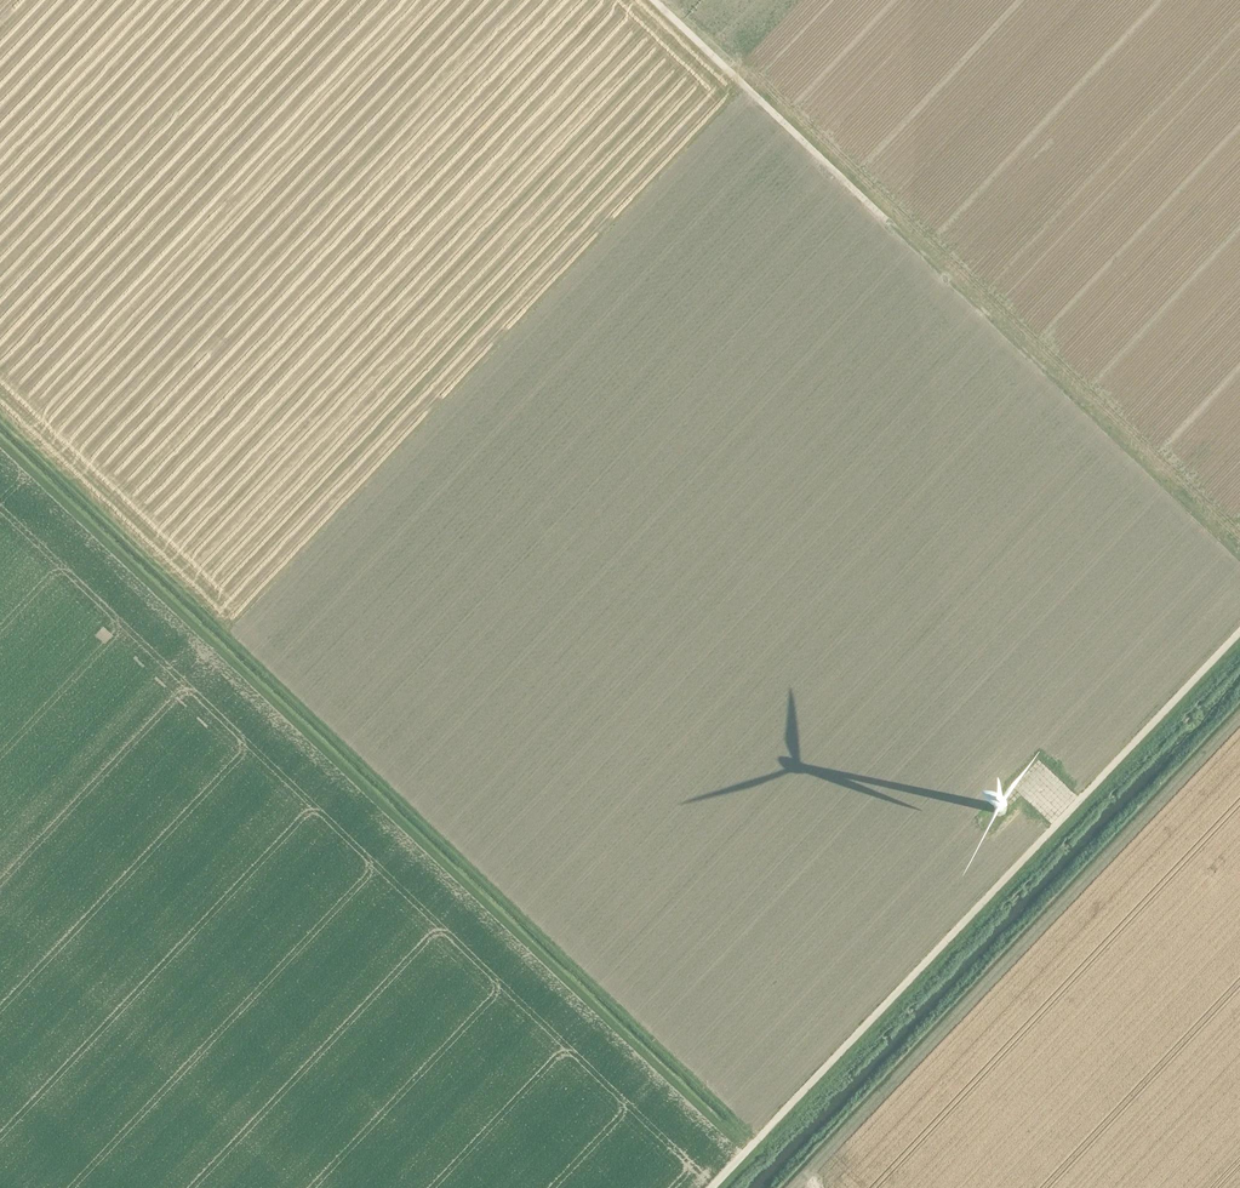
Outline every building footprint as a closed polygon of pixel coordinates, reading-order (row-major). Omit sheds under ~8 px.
[(1005,810),(1005,809),(1005,808),(1005,807),(1004,807),(1004,806),(1003,806),(1003,805),(1002,805),(1001,805),(1000,805),(999,805),(998,805),(997,806),(996,806),(996,807),(996,808),(995,808),(995,809),(995,810),(995,811),(996,811),(996,812),(996,813),(997,813),(997,814),(998,814),(999,814),(999,815),(1000,815),(1001,815),(1002,814),(1003,814),(1003,813),(1004,813),(1004,812),(1005,812),(1005,811),(1005,810)]
